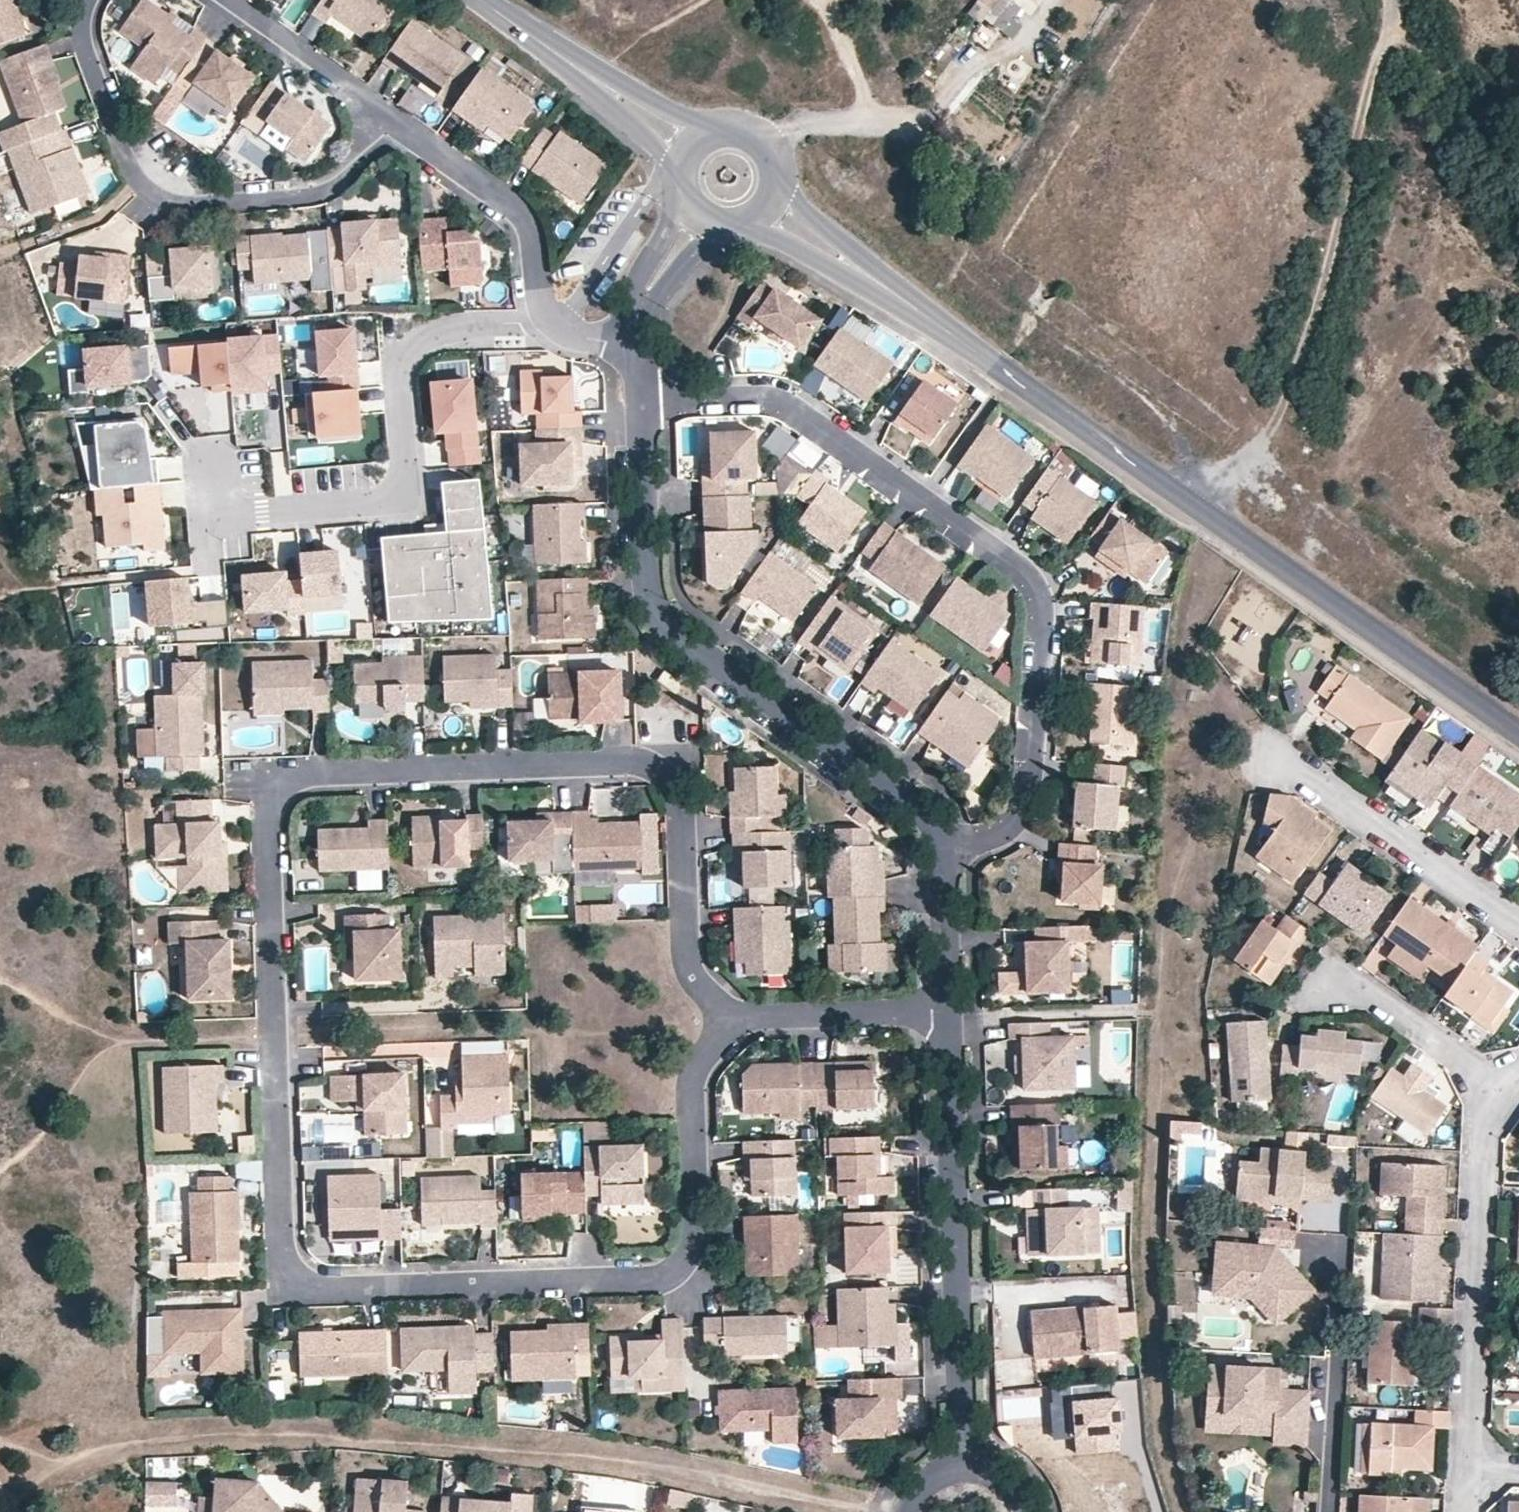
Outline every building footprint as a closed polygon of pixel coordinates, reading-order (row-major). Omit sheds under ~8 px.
[(25,35),(20,21),(14,6),(12,0),(0,0),(0,44),(25,35)] [(146,0),(141,0),(119,31),(144,48),(130,68),(154,85),(167,66),(180,76),(204,42),(207,38),(194,29),(189,36),(172,24),(164,19),(167,15),(146,0)] [(326,24),(331,16),(354,32),(369,43),(394,7),(383,0),(322,0),(312,14),(326,24)] [(990,9),(980,0),(978,0),(967,14),(979,23),(983,17),(990,9)] [(990,9),(983,17),(991,23),(988,26),(994,30),(996,28),(1000,30),(1010,18),(1018,6),(1011,1),(1012,0),(980,0),(990,9)] [(27,19),(21,4),(14,6),(20,21),(27,19)] [(170,10),(167,15),(164,19),(172,24),(178,16),(170,10)] [(354,32),(331,16),(326,24),(349,40),(354,32)] [(1000,30),(1011,39),(1021,26),(1010,18),(1000,30)] [(398,67),(438,95),(464,58),(411,20),(382,61),(395,71),(398,67)] [(242,69),(230,60),(204,42),(180,76),(174,84),(187,94),(194,84),(232,110),(254,78),(242,69)] [(62,130),(55,111),(66,107),(57,83),(59,82),(45,45),(0,61),(0,65),(22,124),(0,131),(0,144),(3,152),(8,150),(62,130)] [(230,60),(242,69),(247,62),(234,54),(230,60)] [(543,82),(509,58),(505,65),(539,89),(543,82)] [(465,120),(470,113),(487,126),(509,142),(534,106),(481,69),(452,110),(465,120)] [(320,118),(312,112),(270,83),(250,112),(264,122),(265,121),(271,125),(292,139),(286,149),(305,163),(331,125),(320,118)] [(187,94),(174,84),(151,116),(165,126),(187,94)] [(320,118),(323,113),(315,108),(312,112),(320,118)] [(264,122),(250,112),(241,124),(256,134),(264,122)] [(470,113),(465,120),(483,132),(487,126),(470,113)] [(66,129),(72,144),(98,135),(93,119),(66,129)] [(292,139),(271,125),(261,138),(283,153),(286,149),(292,139)] [(607,166),(559,132),(555,137),(543,128),(519,162),(580,205),(607,166)] [(79,197),(70,172),(79,169),(64,129),(62,130),(8,150),(31,214),(79,197)] [(88,193),(79,169),(70,172),(79,197),(88,193)] [(422,271),(448,269),(450,286),(479,284),(483,279),(480,242),(465,231),(447,233),(446,218),(418,220),(422,271)] [(358,222),(340,223),(340,227),(327,228),(330,266),(345,265),(346,280),(365,279),(364,263),(401,260),(398,219),(376,221),(358,222)] [(330,266),(327,228),(307,230),(307,235),(290,237),(291,241),(282,241),(282,237),(282,235),(236,238),(238,270),(252,269),(254,284),(311,280),(312,289),(332,288),(330,266)] [(29,264),(59,254),(55,243),(25,254),(29,264)] [(188,248),(168,249),(167,244),(145,246),(149,300),(173,298),(172,289),(213,286),(210,246),(188,248)] [(74,297),(125,303),(130,256),(109,254),(109,258),(94,257),(78,255),(77,265),(59,263),(56,294),(74,296),(74,297)] [(371,268),(401,266),(401,260),(364,263),(365,279),(372,278),(371,268)] [(346,280),(347,291),(366,290),(365,279),(346,280)] [(799,348),(819,319),(774,288),(772,291),(761,283),(737,317),(749,326),(755,317),(771,328),(783,337),(799,348)] [(213,286),(172,289),(173,298),(214,295),(213,286)] [(771,328),(766,335),(778,344),(783,337),(771,328)] [(814,365),(867,402),(894,363),(867,344),(865,346),(840,328),(814,365)] [(331,391),(358,389),(353,330),(318,333),(322,378),(330,377),(331,391)] [(227,338),(227,341),(231,391),(231,394),(268,390),(267,374),(282,373),(278,334),(227,338)] [(227,341),(167,346),(170,373),(202,371),(203,387),(213,386),(214,393),(231,391),(227,341)] [(146,382),(152,375),(149,346),(83,352),(85,370),(86,387),(88,387),(146,382)] [(88,387),(86,387),(85,370),(67,371),(69,394),(88,393),(88,387)] [(542,376),(542,370),(520,371),(522,430),(536,430),(580,428),(582,428),(581,411),(574,412),(573,375),(542,376)] [(957,403),(922,379),(893,421),(908,431),(909,430),(913,423),(933,438),(957,403)] [(476,448),(470,382),(433,385),(435,410),(447,416),(449,429),(447,429),(449,451),(451,450),(452,466),(479,464),(477,448),(476,448)] [(988,396),(976,388),(971,395),(983,403),(988,396)] [(319,443),(360,439),(358,414),(361,414),(358,389),(331,391),(306,393),(310,438),(318,437),(319,443)] [(206,393),(206,429),(230,429),(230,393),(206,393)] [(447,416),(435,410),(437,430),(447,429),(449,429),(447,416)] [(97,447),(101,489),(125,487),(136,486),(158,484),(156,459),(146,459),(142,420),(95,424),(97,447)] [(929,444),(933,438),(913,423),(909,430),(929,444)] [(973,474),(1007,499),(1034,459),(986,425),(957,466),(972,476),(973,474)] [(580,428),(536,430),(536,444),(519,445),(521,486),(572,484),(572,471),(571,460),(581,460),(580,428)] [(711,452),(712,479),(702,479),(702,497),(747,496),(746,478),(756,477),(754,431),(710,433),(711,452)] [(802,441),(792,458),(814,470),(823,452),(802,441)] [(96,490),(101,489),(97,447),(81,448),(91,490),(96,490)] [(700,452),(702,479),(712,479),(711,452),(700,452)] [(273,492),(288,492),(287,453),(272,453),(273,492)] [(829,480),(815,469),(812,473),(786,455),(777,467),(778,482),(778,495),(796,496),(809,506),(796,523),(837,551),(865,511),(826,483),(829,480)] [(581,460),(571,460),(572,471),(582,471),(581,460)] [(1035,511),(1048,521),(1044,527),(1067,544),(1096,502),(1048,468),(1016,512),(1028,521),(1030,517),(1035,511)] [(756,495),(778,495),(778,482),(755,483),(756,495)] [(101,489),(96,490),(98,516),(103,515),(106,547),(144,544),(144,551),(165,549),(159,484),(158,484),(136,486),(137,502),(127,503),(125,487),(101,489)] [(492,621),(481,484),(443,487),(447,528),(448,537),(426,539),(381,543),(389,629),(492,621)] [(702,497),(706,577),(734,576),(751,551),(751,529),(749,496),(747,496),(702,497)] [(579,547),(579,520),(585,520),(584,503),(533,505),(536,565),(586,563),(585,547),(579,547)] [(1030,517),(1044,527),(1048,521),(1035,511),(1030,517)] [(1129,570),(1147,582),(1167,553),(1109,511),(1090,538),(1101,546),(1099,549),(1129,570)] [(881,578),(919,605),(945,567),(882,522),(861,552),(874,561),(887,570),(881,578)] [(448,537),(447,528),(425,530),(426,539),(448,537)] [(1094,557),(1124,577),(1129,570),(1099,549),(1094,557)] [(338,551),(300,555),(302,581),(303,597),(342,593),(338,551)] [(741,592),(755,601),(758,596),(793,621),(818,587),(769,552),(741,592)] [(881,578),(887,570),(874,561),(869,569),(881,578)] [(278,583),(286,582),(285,573),(277,574),(278,583)] [(303,597),(302,581),(286,582),(278,583),(277,574),(242,577),(245,613),(288,609),(288,615),(305,614),(303,597)] [(706,582),(717,589),(725,589),(734,576),(706,577),(706,582)] [(930,615),(983,652),(1009,614),(956,577),(930,615)] [(209,626),(229,624),(227,599),(188,603),(186,578),(147,581),(151,627),(208,622),(209,626)] [(537,580),(539,640),(595,638),(595,617),(582,617),(581,593),(587,593),(586,578),(537,580)] [(588,609),(587,593),(581,593),(582,617),(595,617),(594,609),(588,609)] [(798,641),(811,651),(814,648),(819,641),(830,649),(832,661),(848,673),(878,631),(830,596),(798,641)] [(1174,600),(1152,598),(1151,607),(1171,609),(1174,600)] [(1092,639),(1086,639),(1084,662),(1140,666),(1144,607),(1091,603),(1090,618),(1093,619),(1092,639)] [(728,604),(721,626),(734,631),(742,608),(728,604)] [(327,639),(328,663),(342,663),(342,639),(327,639)] [(894,699),(912,712),(939,674),(891,640),(861,682),(874,692),(878,687),(883,680),(893,688),(894,699)] [(819,641),(814,648),(832,661),(830,649),(819,641)] [(115,646),(116,657),(128,656),(128,651),(128,645),(115,646)] [(469,701),(497,700),(497,707),(512,706),(511,670),(496,671),(495,655),(443,657),(444,702),(469,701)] [(373,699),(383,698),(383,702),(385,707),(389,710),(394,712),(400,710),(404,706),(405,702),(424,701),(423,656),(381,657),(381,663),(352,664),(354,704),(373,704),(373,703),(373,699)] [(328,679),(313,680),(312,661),(251,663),(253,710),(284,709),(312,708),(312,712),(329,711),(328,679)] [(203,663),(174,664),(173,664),(173,695),(155,695),(156,729),(137,729),(137,757),(167,756),(167,771),(198,770),(198,755),(202,755),(201,694),(204,694),(203,663)] [(1405,752),(1393,743),(1410,718),(1335,665),(1334,667),(1328,663),(1322,672),(1327,676),(1317,691),(1330,700),(1329,702),(1360,725),(1356,730),(1351,738),(1393,768),(1405,752)] [(600,714),(600,722),(621,722),(620,671),(563,673),(563,669),(547,669),(549,718),(579,717),(579,715),(600,714)] [(675,694),(682,684),(665,671),(657,682),(675,694)] [(883,680),(878,687),(894,699),(893,688),(883,680)] [(963,693),(964,691),(952,683),(946,691),(959,699),(963,693)] [(1137,687),(1084,683),(1083,696),(1086,697),(1093,697),(1092,718),(1090,742),(1133,746),(1137,687)] [(849,708),(867,717),(877,699),(859,689),(849,708)] [(973,761),(997,725),(993,714),(963,693),(959,699),(946,691),(917,732),(944,751),(949,744),(973,761)] [(1085,718),(1092,718),(1093,697),(1086,697),(1085,718)] [(533,700),(534,721),(548,720),(547,699),(533,700)] [(1329,702),(1325,708),(1356,730),(1360,725),(1329,702)] [(579,715),(579,717),(579,723),(600,722),(600,714),(579,715)] [(885,717),(878,731),(903,743),(910,729),(885,717)] [(1417,799),(1430,807),(1445,785),(1458,793),(1478,765),(1460,753),(1444,742),(1442,745),(1421,729),(1405,752),(1393,768),(1391,770),(1422,792),(1417,799)] [(1474,733),(1460,753),(1478,765),(1492,745),(1474,733)] [(944,751),(968,767),(973,761),(949,744),(944,751)] [(1076,782),(1073,826),(1075,827),(1074,844),(1095,845),(1096,828),(1115,830),(1118,787),(1124,787),(1125,766),(1095,764),(1093,783),(1076,782)] [(1490,834),(1480,848),(1495,858),(1507,841),(1511,834),(1518,824),(1518,794),(1478,765),(1458,793),(1449,806),(1490,834)] [(735,791),(736,818),(731,818),(731,833),(733,833),(761,832),(760,817),(786,816),(785,794),(776,795),(775,766),(734,767),(735,791)] [(1387,777),(1417,799),(1422,792),(1391,770),(1387,777)] [(1262,822),(1274,830),(1255,855),(1292,883),(1330,831),(1314,818),(1310,824),(1290,809),(1296,801),(1289,796),(1269,794),(1262,822)] [(210,799),(164,802),(164,811),(165,825),(155,825),(156,857),(187,856),(188,866),(178,867),(179,892),(227,890),(226,855),(220,855),(220,842),(219,822),(211,822),(210,799)] [(1296,801),(1290,809),(1310,824),(1314,818),(1316,816),(1296,801)] [(157,812),(164,811),(164,802),(156,802),(157,812)] [(853,814),(867,824),(872,816),(858,806),(853,814)] [(589,817),(589,812),(572,813),(573,842),(574,871),(641,868),(641,873),(658,872),(657,814),(639,814),(639,821),(597,823),(590,823),(589,817)] [(552,813),(553,819),(536,820),(506,821),(507,860),(554,858),(554,843),(573,842),(572,813),(552,813)] [(442,815),(411,817),(412,867),(468,865),(467,848),(484,847),(482,814),(464,815),(465,820),(442,821),(442,815)] [(786,816),(760,817),(761,832),(764,832),(786,831),(786,816)] [(389,868),(387,819),(367,820),(367,828),(317,829),(318,870),(389,868)] [(868,832),(863,828),(835,828),(835,846),(827,856),(828,897),(833,897),(884,896),(883,872),(879,872),(878,862),(877,845),(868,845),(868,832)] [(764,850),(789,849),(788,831),(786,831),(764,832),(764,850)] [(764,850),(764,832),(761,832),(733,833),(734,851),(742,851),(743,887),(790,886),(789,849),(764,850)] [(1511,844),(1516,838),(1511,834),(1507,841),(1511,844)] [(1465,850),(1471,853),(1481,840),(1476,836),(1465,850)] [(1095,845),(1074,844),(1059,842),(1058,862),(1063,863),(1062,882),(1061,901),(1079,902),(1099,903),(1101,865),(1094,865),(1095,845)] [(743,887),(742,851),(734,851),(735,876),(743,887)] [(1359,877),(1362,874),(1346,862),(1332,883),(1318,903),(1363,936),(1389,898),(1359,877)] [(1319,873),(1305,894),(1318,903),(1332,883),(1319,873)] [(885,948),(880,948),(879,942),(878,911),(884,911),(884,896),(833,897),(834,944),(842,944),(843,972),(886,970),(885,948)] [(1427,965),(1452,983),(1474,952),(1478,946),(1453,929),(1445,923),(1409,897),(1383,935),(1395,943),(1427,965)] [(1099,910),(1099,903),(1079,902),(1078,909),(1099,910)] [(590,922),(616,921),(616,904),(589,905),(590,922)] [(735,941),(745,940),(746,962),(746,975),(791,974),(788,921),(784,921),(783,907),(733,908),(735,941)] [(388,930),(388,913),(344,914),(345,931),(353,931),(354,958),(355,979),(400,978),(398,929),(388,930)] [(452,958),(473,957),(474,965),(474,975),(506,973),(503,914),(433,916),(435,976),(453,975),(453,966),(452,958)] [(1309,931),(1286,916),(1276,930),(1262,919),(1234,960),(1269,984),(1282,965),(1278,962),(1293,941),(1297,945),(1299,946),(1309,931)] [(1445,923),(1453,929),(1457,924),(1448,918),(1445,923)] [(219,940),(218,920),(185,922),(186,943),(188,999),(231,998),(230,972),(225,972),(224,964),(229,964),(229,940),(219,940)] [(168,922),(169,944),(186,943),(185,922),(168,922)] [(1101,925),(1035,928),(1035,942),(1025,942),(1027,993),(1069,991),(1067,943),(1086,942),(1086,941),(1101,941),(1101,925)] [(353,931),(345,931),(346,959),(354,958),(353,931)] [(745,940),(735,941),(735,963),(746,962),(745,940)] [(1293,941),(1278,962),(1282,965),(1297,945),(1293,941)] [(1395,943),(1386,956),(1418,978),(1427,965),(1395,943)] [(834,944),(828,944),(829,972),(843,972),(842,944),(834,944)] [(1489,962),(1474,952),(1452,983),(1444,995),(1472,1015),(1475,1011),(1490,1022),(1503,1005),(1513,991),(1499,982),(1491,985),(1479,976),(1483,970),(1489,962)] [(453,966),(474,965),(473,957),(452,958),(453,966)] [(1483,970),(1479,976),(1491,985),(1499,982),(1483,970)] [(305,990),(296,990),(296,1002),(305,1002),(305,990)] [(1472,1015),(1470,1017),(1493,1034),(1510,1010),(1503,1005),(1490,1022),(1475,1011),(1472,1015)] [(1230,1077),(1232,1101),(1271,1099),(1265,1020),(1226,1022),(1229,1063),(1234,1063),(1235,1077),(1230,1077)] [(1023,1054),(1023,1073),(1023,1089),(1075,1088),(1073,1045),(1090,1044),(1090,1035),(1050,1037),(1049,1022),(1008,1024),(1009,1038),(1022,1038),(1023,1054)] [(1317,1069),(1317,1064),(1341,1066),(1340,1071),(1358,1073),(1362,1041),(1344,1039),(1345,1032),(1317,1029),(1316,1036),(1300,1035),(1299,1046),(1297,1067),(1317,1069)] [(1279,1077),(1288,1078),(1296,1079),(1297,1067),(1299,1046),(1282,1045),(1279,1077)] [(460,1055),(461,1081),(462,1094),(455,1095),(439,1095),(440,1128),(426,1128),(427,1158),(452,1157),(451,1127),(457,1127),(457,1122),(493,1121),(493,1114),(510,1113),(508,1054),(460,1055)] [(1023,1054),(1014,1055),(1014,1073),(1023,1073),(1023,1054)] [(834,1062),(834,1070),(872,1069),(872,1061),(834,1062)] [(752,1064),(741,1075),(743,1113),(779,1112),(800,1111),(799,1105),(816,1105),(814,1062),(752,1064)] [(834,1062),(814,1062),(816,1105),(816,1108),(874,1107),(872,1069),(834,1070),(834,1062)] [(1317,1069),(1339,1081),(1340,1071),(1341,1066),(1317,1064),(1317,1069)] [(162,1067),(165,1134),(216,1132),(216,1105),(207,1093),(206,1083),(215,1083),(223,1083),(222,1065),(162,1067)] [(1379,1067),(1371,1077),(1380,1083),(1387,1072),(1379,1067)] [(1371,1095),(1427,1134),(1446,1106),(1390,1068),(1387,1072),(1380,1083),(1371,1095)] [(332,1101),(355,1100),(364,1100),(364,1109),(365,1133),(406,1131),(403,1073),(330,1075),(332,1101)] [(326,1082),(297,1087),(302,1109),(330,1104),(326,1082)] [(207,1093),(216,1105),(215,1083),(206,1083),(207,1093)] [(364,1109),(364,1100),(355,1100),(355,1110),(364,1109)] [(1011,1125),(1018,1125),(1020,1169),(1067,1168),(1066,1145),(1057,1145),(1056,1124),(1059,1124),(1058,1103),(1010,1105),(1011,1125)] [(457,1127),(458,1133),(493,1132),(493,1121),(457,1122),(457,1127)] [(615,1121),(598,1122),(598,1141),(616,1140),(615,1121)] [(1181,1132),(1181,1122),(1170,1121),(1170,1139),(1180,1140),(1181,1132)] [(598,1122),(583,1123),(583,1142),(598,1141),(598,1122)] [(1181,1122),(1181,1132),(1201,1133),(1202,1123),(1181,1122)] [(1012,1170),(1020,1169),(1018,1125),(1011,1125),(1012,1170)] [(1356,1147),(1356,1137),(1328,1134),(1327,1144),(1356,1147)] [(239,1155),(255,1154),(255,1136),(238,1137),(239,1155)] [(838,1195),(846,1195),(858,1195),(894,1194),(893,1177),(880,1177),(875,1177),(874,1155),(879,1155),(879,1137),(829,1139),(829,1155),(837,1155),(838,1195)] [(743,1142),(744,1162),(750,1161),(751,1180),(752,1196),(795,1194),(793,1140),(743,1142)] [(614,1194),(614,1203),(643,1202),(641,1145),(583,1147),(584,1171),(585,1194),(601,1193),(601,1195),(614,1194)] [(1301,1198),(1332,1201),(1335,1166),(1304,1163),(1305,1151),(1260,1147),(1258,1162),(1238,1161),(1235,1199),(1263,1201),(1264,1195),(1301,1198)] [(1380,1194),(1406,1196),(1404,1234),(1442,1236),(1445,1165),(1381,1162),(1380,1194)] [(586,1212),(585,1194),(584,1171),(520,1173),(521,1213),(546,1213),(586,1212)] [(380,1209),(379,1173),(342,1174),(342,1182),(327,1183),(328,1225),(380,1223),(381,1238),(402,1237),(401,1208),(380,1209)] [(342,1174),(327,1175),(327,1183),(342,1182),(342,1174)] [(479,1222),(479,1227),(497,1227),(495,1190),(480,1190),(479,1175),(420,1178),(421,1216),(441,1215),(441,1224),(479,1222)] [(228,1191),(228,1176),(197,1176),(198,1192),(189,1192),(192,1262),(177,1263),(178,1278),(239,1276),(239,1261),(231,1261),(230,1231),(237,1231),(239,1231),(238,1191),(228,1191)] [(1133,1186),(1133,1178),(1118,1178),(1118,1187),(1133,1186)] [(1118,1187),(1118,1212),(1132,1212),(1133,1186),(1118,1187)] [(1099,1252),(1098,1206),(1067,1207),(1067,1188),(1031,1190),(1034,1254),(1099,1252)] [(1025,1207),(1027,1254),(1034,1254),(1031,1190),(1012,1190),(1013,1207),(1025,1207)] [(601,1203),(614,1203),(614,1194),(601,1195),(601,1203)] [(847,1208),(859,1207),(858,1195),(846,1195),(847,1208)] [(1263,1201),(1300,1205),(1301,1198),(1264,1195),(1263,1201)] [(895,1211),(844,1213),(846,1272),(889,1271),(888,1255),(888,1242),(896,1242),(895,1211)] [(521,1213),(521,1221),(546,1220),(546,1213),(521,1213)] [(421,1225),(441,1224),(441,1215),(421,1216),(421,1225)] [(752,1250),(753,1275),(799,1274),(796,1215),(743,1217),(745,1251),(752,1250)] [(1290,1221),(1266,1219),(1265,1229),(1289,1231),(1290,1221)] [(381,1238),(380,1223),(328,1225),(328,1240),(381,1238)] [(313,1248),(327,1248),(327,1225),(314,1225),(313,1248)] [(1295,1232),(1289,1231),(1265,1229),(1259,1229),(1258,1246),(1216,1242),(1213,1285),(1237,1287),(1237,1284),(1256,1285),(1284,1316),(1313,1290),(1291,1265),(1286,1259),(1286,1248),(1293,1248),(1295,1232)] [(230,1231),(231,1261),(239,1261),(237,1231),(230,1231)] [(1383,1233),(1380,1299),(1439,1301),(1440,1290),(1441,1266),(1442,1236),(1404,1234),(1383,1233)] [(888,1242),(888,1255),(896,1254),(896,1242),(888,1242)] [(1291,1265),(1298,1266),(1299,1249),(1293,1248),(1286,1248),(1286,1259),(1291,1265)] [(752,1250),(745,1251),(746,1276),(753,1275),(752,1250)] [(1213,1293),(1250,1297),(1275,1324),(1284,1316),(1256,1285),(1237,1284),(1237,1287),(1213,1285),(1213,1293)] [(836,1289),(838,1324),(838,1347),(895,1345),(896,1361),(911,1361),(909,1324),(896,1324),(887,1311),(887,1303),(886,1287),(836,1289)] [(896,1324),(895,1303),(887,1303),(887,1311),(896,1324)] [(1169,1323),(1181,1323),(1181,1305),(1168,1305),(1169,1323)] [(1030,1313),(1033,1356),(1119,1349),(1118,1339),(1138,1337),(1135,1311),(1116,1313),(1115,1306),(1030,1313)] [(1453,1324),(1453,1308),(1419,1306),(1418,1322),(1430,1323),(1453,1324)] [(147,1376),(170,1375),(170,1353),(201,1352),(211,1359),(225,1358),(225,1367),(243,1367),(242,1340),(235,1340),(234,1310),(163,1312),(163,1316),(147,1317),(147,1376)] [(242,1340),(241,1310),(234,1310),(235,1340),(242,1340)] [(723,1354),(787,1352),(786,1315),(703,1318),(704,1347),(723,1347),(723,1354)] [(683,1320),(660,1321),(661,1335),(661,1340),(628,1342),(628,1337),(609,1338),(610,1378),(641,1377),(641,1391),(665,1390),(664,1376),(685,1376),(683,1320)] [(1418,1322),(1370,1320),(1368,1355),(1368,1367),(1367,1383),(1412,1385),(1414,1339),(1429,1339),(1430,1323),(1418,1322)] [(588,1323),(573,1324),(573,1330),(546,1331),(510,1332),(511,1381),(575,1378),(574,1353),(589,1353),(588,1323)] [(814,1347),(830,1347),(830,1324),(813,1325),(814,1347)] [(838,1347),(838,1324),(830,1324),(830,1347),(838,1347)] [(402,1371),(448,1370),(449,1393),(477,1392),(476,1372),(494,1371),(493,1333),(474,1334),(460,1334),(460,1327),(401,1329),(402,1371)] [(388,1388),(386,1330),(298,1332),(300,1377),(370,1374),(370,1389),(388,1388)] [(267,1351),(268,1383),(295,1382),(294,1350),(267,1351)] [(211,1359),(201,1352),(202,1373),(243,1372),(243,1367),(225,1367),(225,1358),(211,1359)] [(1273,1416),(1272,1435),(1272,1443),(1306,1445),(1308,1391),(1287,1389),(1277,1389),(1279,1369),(1209,1364),(1206,1413),(1273,1416)] [(1279,1369),(1277,1389),(1287,1389),(1288,1369),(1279,1369)] [(685,1376),(664,1376),(665,1390),(685,1390),(685,1376)] [(611,1392),(641,1391),(641,1377),(610,1378),(611,1392)] [(848,1380),(849,1399),(836,1399),(837,1437),(882,1435),(896,1428),(895,1411),(892,1411),(892,1399),(901,1398),(900,1378),(848,1380)] [(920,1378),(903,1379),(904,1395),(921,1394),(920,1378)] [(1050,1387),(1051,1403),(1065,1402),(1068,1436),(1074,1436),(1075,1454),(1116,1451),(1114,1433),(1121,1432),(1118,1398),(1112,1399),(1111,1382),(1050,1387)] [(756,1429),(771,1429),(772,1442),(797,1441),(795,1388),(724,1390),(725,1405),(719,1405),(719,1414),(720,1430),(735,1430),(735,1420),(756,1419),(756,1429)] [(1052,1438),(1068,1436),(1065,1402),(1051,1403),(1050,1403),(1052,1438)] [(1433,1427),(1448,1428),(1448,1411),(1416,1410),(1415,1425),(1370,1423),(1368,1473),(1390,1474),(1390,1467),(1402,1467),(1431,1469),(1433,1427)] [(1273,1416),(1206,1413),(1205,1431),(1272,1435),(1273,1416)] [(756,1419),(735,1420),(735,1430),(756,1429),(756,1419)] [(1370,1423),(1362,1422),(1360,1472),(1368,1473),(1370,1423)] [(1011,1425),(998,1426),(999,1431),(1005,1439),(1013,1445),(1011,1425)] [(404,1510),(406,1485),(382,1483),(381,1493),(356,1490),(355,1511),(420,1511),(404,1510)] [(260,1488),(216,1484),(215,1503),(200,1502),(199,1511),(286,1511),(260,1488)] [(177,1485),(147,1485),(147,1508),(177,1508),(177,1485)] [(1512,1487),(1503,1495),(1508,1500),(1518,1501),(1518,1487),(1512,1487)] [(691,1494),(670,1489),(667,1503),(688,1508),(691,1494)] [(1317,1501),(1317,1492),(1303,1491),(1303,1500),(1317,1501)] [(532,1496),(511,1494),(511,1504),(441,1498),(440,1511),(531,1511),(532,1496)] [(1428,1498),(1359,1495),(1358,1511),(1428,1511),(1428,1498)] [(1508,1500),(1507,1511),(1518,1511),(1518,1501),(1508,1500)]
